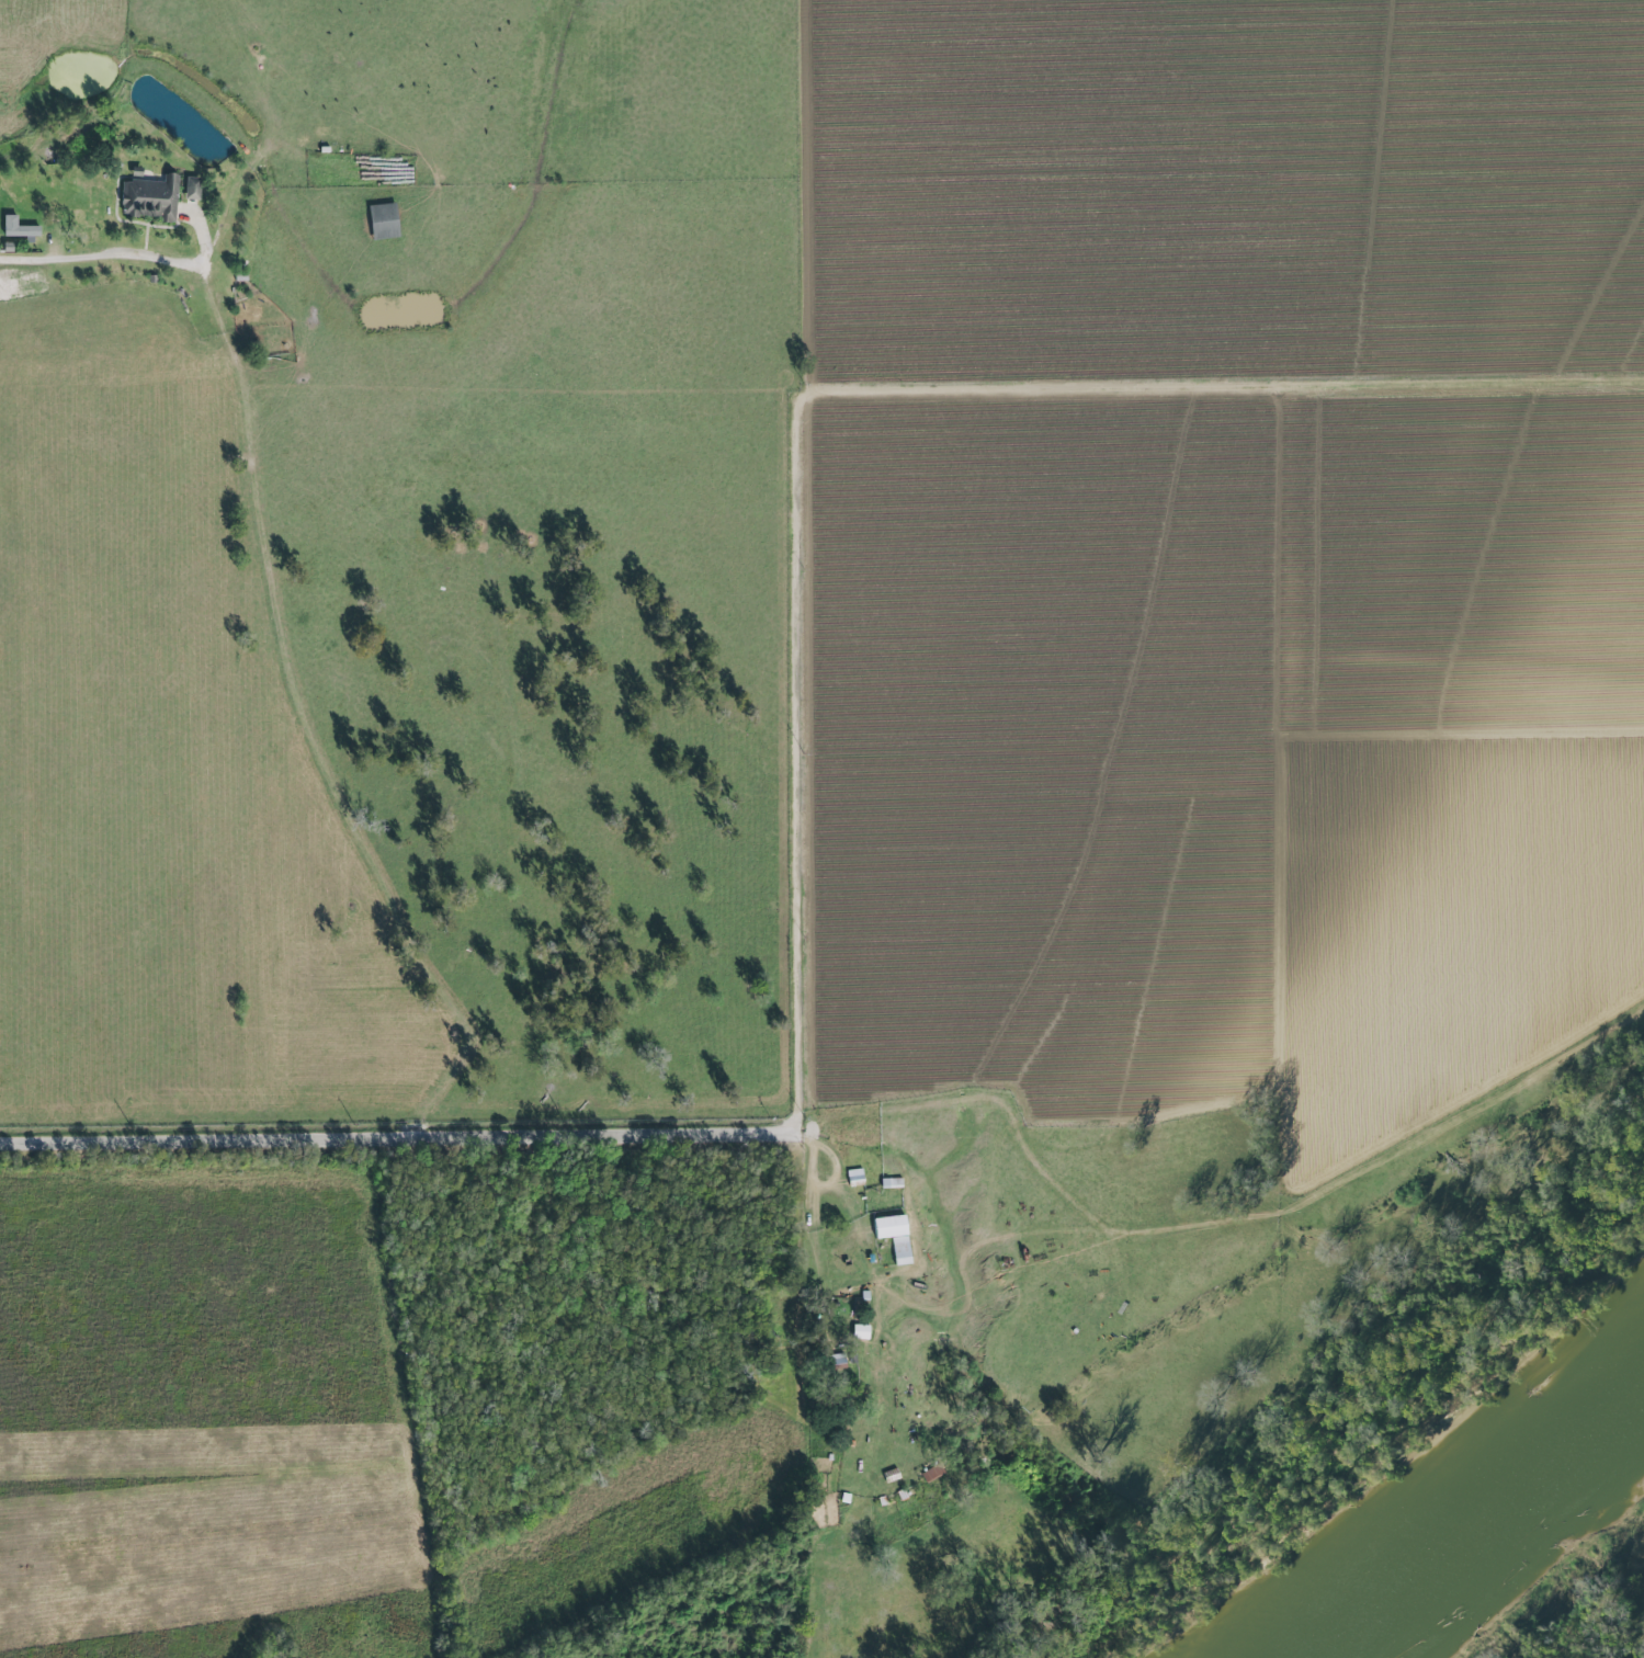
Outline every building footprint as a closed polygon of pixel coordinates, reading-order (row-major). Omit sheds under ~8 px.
[(126,218),(126,215),(123,214),(124,206),(122,206),(123,183),(132,183),(132,181),(165,183),(165,175),(169,175),(169,174),(175,174),(175,175),(179,177),(175,224),(171,223),(171,225),(159,224),(159,218),(139,216),(138,219),(126,218)] [(200,178),(186,178),(185,200),(199,201),(200,178)] [(373,241),(399,237),(395,203),(368,207),(373,241)] [(4,237),(40,237),(40,227),(16,227),(16,215),(4,216),(4,237)] [(849,1186),(864,1184),(862,1169),(847,1170),(849,1186)] [(902,1178),(881,1179),(881,1188),(902,1188),(902,1178)] [(907,1236),(905,1215),(874,1218),(876,1239),(907,1236)] [(911,1264),(907,1236),(891,1239),(895,1266),(911,1264)]
